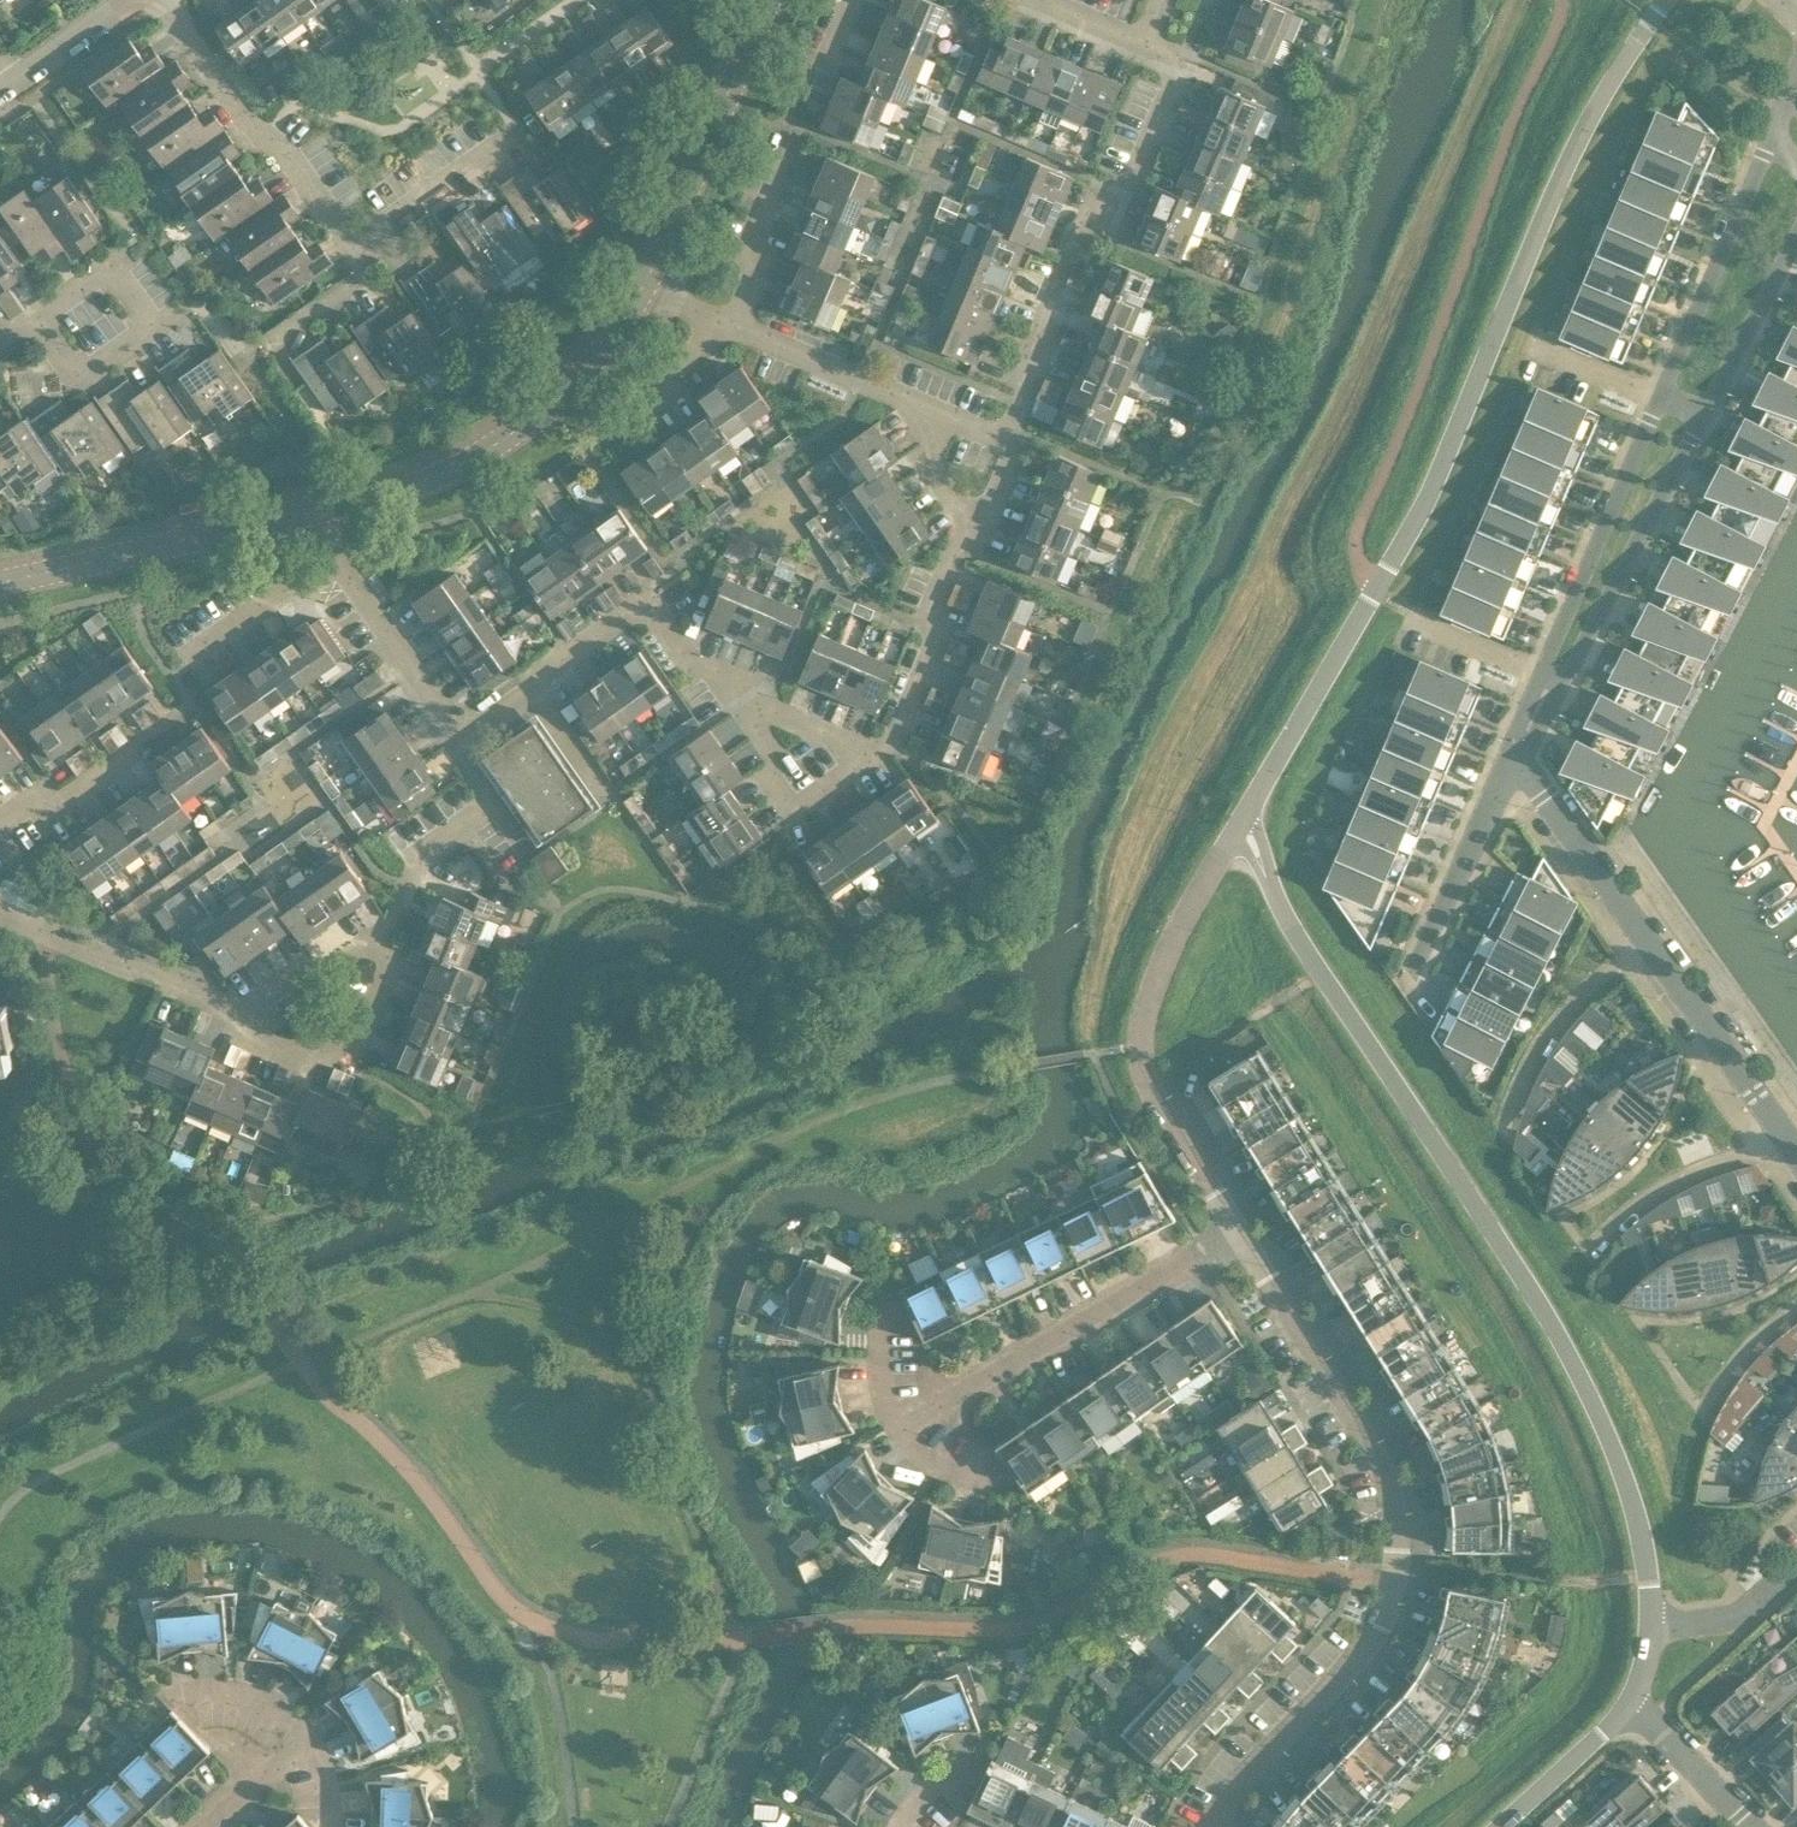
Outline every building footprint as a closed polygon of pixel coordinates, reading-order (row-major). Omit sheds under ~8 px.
[(238,14),(231,5),(228,0),(215,0),(229,20),(216,29),(241,65),(262,50),(237,14),(238,14)] [(282,36),(257,0),(239,0),(231,5),(238,14),(237,14),(262,50),(282,36)] [(302,22),(287,0),(257,0),(282,36),(302,22)] [(323,8),(317,0),(287,0),(302,22),(323,8)] [(497,11),(513,0),(489,0),(497,11)] [(607,35),(632,71),(652,57),(627,21),(612,0),(610,0),(603,5),(619,27),(607,35)] [(652,57),(673,42),(648,7),(647,7),(642,0),(630,0),(639,13),(627,21),(652,57)] [(889,14),(936,33),(947,8),(927,0),(895,0),(889,14)] [(1277,3),(1277,5),(1266,0),(1245,0),(1237,19),(1282,38),(1294,10),(1277,3)] [(592,32),(581,40),(587,49),(612,85),(632,71),(607,35),(591,13),(583,19),(592,32)] [(926,57),(936,33),(889,14),(879,37),(926,57)] [(1329,15),(1326,23),(1338,28),(1341,20),(1329,15)] [(1282,38),(1237,19),(1225,47),(1270,66),(1282,38)] [(986,25),(976,21),(969,39),(979,43),(986,25)] [(1324,45),(1332,26),(1322,22),(1314,40),(1324,45)] [(592,100),(612,85),(587,49),(571,27),(563,33),(578,55),(567,64),(592,100)] [(977,78),(1008,91),(1028,45),(1008,36),(1001,52),(990,47),(977,78)] [(916,81),(926,57),(879,37),(869,61),(916,81)] [(130,39),(76,77),(79,82),(86,77),(108,108),(118,101),(117,101),(166,66),(149,43),(138,51),(130,39)] [(558,69),(547,78),(546,78),(572,114),(592,100),(567,64),(551,41),(543,47),(558,69)] [(1028,45),(1008,91),(1026,99),(1046,53),(1028,45)] [(964,51),(956,70),(966,74),(974,55),(964,51)] [(1026,99),(1045,107),(1065,61),(1046,53),(1026,99)] [(551,129),(572,114),(546,78),(547,78),(531,56),(523,61),(538,83),(525,93),(551,129)] [(166,66),(117,101),(118,101),(140,133),(134,137),(138,143),(144,139),(142,136),(190,103),(182,91),(193,83),(176,59),(166,66)] [(869,61),(859,84),(859,85),(889,98),(888,99),(905,106),(916,81),(869,61)] [(1045,107),(1063,115),(1083,69),(1065,61),(1045,107)] [(1063,115),(1082,123),(1102,77),(1083,69),(1063,115)] [(958,92),(966,74),(956,70),(948,88),(958,92)] [(879,122),(888,99),(889,98),(859,85),(859,84),(843,77),(832,102),(879,122)] [(1122,85),(1102,77),(1082,123),(1102,131),(1122,85)] [(1220,87),(1208,115),(1253,134),(1265,107),(1272,109),(1277,97),(1236,79),(1231,92),(1220,87)] [(1645,141),(1706,167),(1715,147),(1709,144),(1714,132),(1686,101),(1677,120),(1658,112),(1645,141)] [(868,147),(879,122),(832,102),(822,127),(868,147)] [(190,103),(142,136),(144,139),(167,171),(225,130),(209,106),(198,114),(190,103)] [(931,104),(927,114),(945,122),(950,112),(931,104)] [(1177,114),(1196,121),(1200,111),(1182,104),(1177,114)] [(658,109),(650,115),(659,127),(667,122),(661,113),(658,109)] [(1200,111),(1196,121),(1204,125),(1197,141),(1242,161),(1253,134),(1208,115),(1200,111)] [(990,131),(995,121),(976,113),(972,123),(990,131)] [(941,132),(945,122),(927,114),(923,124),(941,132)] [(1013,129),(995,121),(990,131),(1009,139),(1013,129)] [(1028,147),(1032,137),(1013,129),(1009,139),(1028,147)] [(225,130),(167,171),(189,203),(183,207),(187,213),(193,209),(191,206),(239,173),(231,161),(242,153),(225,130)] [(138,143),(134,137),(128,141),(132,147),(138,143)] [(1046,155),(1050,145),(1032,137),(1028,147),(1046,155)] [(632,140),(624,145),(627,150),(635,144),(632,140)] [(1231,187),(1242,161),(1197,141),(1186,168),(1231,187)] [(1706,167),(1645,141),(1633,169),(1694,195),(1703,175),(1700,173),(1703,166),(1706,168),(1706,167)] [(916,146),(915,146),(906,142),(898,160),(908,164),(916,146)] [(1065,163),(1069,153),(1050,145),(1046,155),(1065,163)] [(1164,146),(1159,156),(1177,164),(1182,154),(1164,146)] [(984,147),(976,166),(986,170),(994,151),(984,147)] [(1069,153),(1065,163),(1083,171),(1087,161),(1069,153)] [(1173,174),(1177,164),(1159,156),(1155,167),(1173,174)] [(818,182),(864,202),(875,177),(829,157),(818,182)] [(1016,182),(1063,202),(1073,177),(1027,157),(1016,182)] [(581,161),(575,165),(580,172),(588,167),(584,161),(581,161)] [(497,181),(496,182),(535,238),(548,229),(556,240),(593,214),(598,221),(599,220),(561,166),(541,180),(530,164),(500,185),(497,181)] [(978,188),(986,170),(976,166),(968,184),(978,188)] [(1186,168),(1175,193),(1174,194),(1203,207),(1202,208),(1219,215),(1231,187),(1186,168)] [(33,201),(32,201),(65,248),(73,260),(97,243),(89,232),(101,223),(63,169),(58,173),(62,180),(33,201)] [(1694,195),(1633,169),(1621,196),(1682,223),(1691,202),(1688,201),(1691,194),(1694,196),(1694,195)] [(239,173),(191,206),(193,209),(216,242),(226,235),(226,234),(275,200),(274,199),(258,176),(247,184),(239,173)] [(585,175),(580,178),(585,186),(590,182),(585,175)] [(818,182),(808,206),(854,226),(864,202),(818,182)] [(1063,202),(1016,182),(1006,206),(1053,226),(1063,202)] [(1192,233),(1202,208),(1203,207),(1174,194),(1175,193),(1158,186),(1146,214),(1192,233)] [(22,261),(34,253),(41,265),(65,248),(32,201),(33,201),(24,189),(0,206),(0,230),(22,261)] [(915,194),(905,189),(897,208),(907,212),(915,194)] [(275,200),(226,234),(226,235),(248,266),(243,270),(247,276),(252,272),(250,269),(298,236),(290,225),(301,217),(284,192),(274,199),(275,200)] [(944,196),(939,206),(958,214),(962,204),(944,196)] [(1682,223),(1621,196),(1609,224),(1670,251),(1679,230),(1676,229),(1679,222),(1682,224),(1682,223)] [(544,259),(539,252),(506,204),(486,218),(475,203),(445,224),(442,220),(441,221),(480,276),(493,267),(501,278),(538,253),(542,260),(544,259)] [(854,226),(808,206),(798,230),(844,250),(854,226)] [(953,224),(958,214),(939,206),(935,216),(953,224)] [(1042,251),(1053,226),(1006,206),(997,229),(996,230),(1026,243),(1025,244),(1042,251)] [(181,217),(187,213),(183,207),(177,211),(181,217)] [(1180,261),(1192,233),(1146,214),(1135,242),(1180,261)] [(1223,235),(1233,239),(1241,221),(1231,217),(1223,235)] [(892,220),(884,238),(894,242),(902,224),(892,220)] [(996,230),(997,229),(980,222),(969,247),(1016,267),(1025,244),(1026,243),(996,230)] [(1670,251),(1609,224),(1597,252),(1659,278),(1667,258),(1664,257),(1667,250),(1670,251)] [(163,228),(153,235),(160,245),(169,240),(169,237),(163,228)] [(19,281),(11,269),(22,261),(0,230),(0,294),(19,281)] [(787,255),(803,262),(804,261),(834,273),(834,272),(844,250),(798,230),(787,255)] [(298,236),(250,269),(252,272),(275,305),(334,264),(317,239),(306,247),(298,236)] [(919,254),(929,258),(937,240),(927,236),(919,254)] [(887,261),(894,242),(884,238),(877,257),(887,261)] [(959,271),(1006,291),(1016,267),(969,247),(959,271)] [(1659,278),(1597,252),(1585,280),(1647,306),(1655,286),(1652,285),(1655,278),(1658,279),(1659,278)] [(921,277),(929,258),(919,254),(911,272),(921,277)] [(1218,277),(1225,259),(1215,255),(1208,273),(1218,277)] [(1096,286),(1142,306),(1153,278),(1108,259),(1096,286)] [(503,317),(498,310),(465,263),(445,277),(434,261),(404,282),(401,278),(400,279),(439,335),(452,326),(460,337),(496,311),(501,318),(503,317)] [(851,279),(834,272),(834,273),(804,261),(803,262),(794,285),(841,305),(851,279)] [(1074,265),(1070,275),(1088,283),(1092,273),(1074,265)] [(247,276),(243,270),(236,275),(240,280),(247,276)] [(949,295),(996,315),(1006,291),(959,271),(949,295)] [(1084,293),(1088,283),(1070,275),(1065,285),(1084,293)] [(872,290),(891,298),(895,287),(877,280),(872,290)] [(1585,280),(1574,308),(1635,334),(1643,314),(1640,312),(1643,306),(1646,307),(1647,306),(1585,280)] [(899,302),(909,306),(917,288),(907,284),(899,302)] [(830,330),(841,305),(794,285),(783,310),(830,330)] [(1096,286),(1084,314),(1101,321),(1102,320),(1130,332),(1131,331),(1144,336),(1155,311),(1142,306),(1096,286)] [(886,308),(891,298),(872,290),(868,300),(886,308)] [(939,319),(986,339),(996,315),(949,295),(939,319)] [(901,325),(909,306),(899,302),(891,320),(901,325)] [(453,364),(448,357),(415,309),(395,323),(384,308),(354,329),(351,325),(350,325),(389,381),(402,372),(410,383),(446,358),(451,365),(453,364)] [(1635,334),(1574,308),(1561,337),(1574,342),(1572,346),(1589,353),(1591,349),(1622,363),(1631,342),(1628,340),(1631,334),(1634,335),(1635,334)] [(986,339),(939,319),(928,344),(975,364),(986,339)] [(1144,336),(1131,331),(1130,332),(1102,320),(1101,321),(1090,347),(1135,366),(1147,338),(1144,336)] [(867,324),(860,342),(870,347),(877,329),(867,324)] [(1230,324),(1214,336),(1231,343),(1237,327),(1230,324)] [(1068,325),(1064,335),(1082,343),(1086,333),(1068,325)] [(1770,373),(1796,387),(1796,328),(1794,327),(1778,356),(1792,361),(1783,378),(1770,371),(1770,373)] [(1078,353),(1082,343),(1064,335),(1059,345),(1078,353)] [(290,356),(289,356),(329,412),(341,403),(349,414),(386,389),(391,396),(392,394),(354,340),(334,354),(323,338),(293,360),(290,356)] [(156,364),(155,365),(194,421),(207,412),(215,423),(251,398),(256,405),(258,403),(219,349),(200,363),(188,347),(158,368),(156,364)] [(1124,392),(1135,366),(1090,347),(1079,373),(1124,392)] [(719,383),(748,424),(771,408),(742,367),(719,383)] [(1068,400),(1113,419),(1124,392),(1079,373),(1068,400)] [(1770,373),(1754,402),(1768,407),(1759,424),(1746,417),(1745,419),(1796,446),(1796,387),(1770,373)] [(197,434),(192,427),(159,380),(139,394),(128,378),(98,399),(95,395),(94,396),(133,452),(146,443),(154,454),(191,428),(196,435),(197,434)] [(1045,378),(1041,388),(1059,396),(1064,386),(1045,378)] [(697,398),(707,413),(708,412),(727,439),(728,438),(748,424),(719,383),(697,398)] [(1210,387),(1206,396),(1220,401),(1223,392),(1210,387)] [(1055,406),(1059,396),(1041,388),(1037,399),(1055,406)] [(1527,417),(1588,443),(1597,423),(1590,420),(1594,411),(1539,388),(1527,417)] [(130,455),(125,448),(92,401),(72,415),(61,399),(30,420),(28,416),(27,417),(66,473),(79,464),(86,475),(123,449),(128,456),(130,455)] [(1101,447),(1113,419),(1068,400),(1056,428),(1101,447)] [(707,413),(687,427),(716,469),(739,453),(728,438),(727,439),(708,412),(707,413)] [(1515,444),(1576,471),(1585,450),(1581,449),(1584,442),(1588,444),(1588,443),(1527,417),(1515,444)] [(1745,419),(1730,448),(1744,453),(1735,470),(1722,463),(1721,465),(1789,500),(1789,499),(1774,491),(1786,468),(1796,472),(1796,470),(1796,446),(1745,419)] [(10,482),(18,494),(54,468),(59,475),(61,474),(23,420),(3,434),(0,430),(0,489),(10,482)] [(833,453),(845,471),(886,442),(874,424),(833,453)] [(695,484),(716,469),(687,427),(666,442),(695,484)] [(789,435),(773,446),(780,455),(796,444),(789,435)] [(1190,440),(1185,450),(1195,456),(1200,445),(1190,440)] [(674,498),(695,484),(666,442),(645,457),(674,498)] [(899,459),(886,442),(845,471),(856,486),(857,487),(883,469),(884,470),(899,459)] [(1503,472),(1564,499),(1573,478),(1569,477),(1572,470),(1576,472),(1576,471),(1515,444),(1503,472)] [(1045,482),(1090,501),(1102,474),(1057,454),(1045,482)] [(674,498),(645,457),(622,473),(651,514),(674,498)] [(1698,509),(1697,511),(1765,546),(1765,545),(1750,537),(1762,514),(1772,518),(1780,496),(1789,501),(1789,500),(1721,465),(1706,494),(1720,499),(1711,516),(1698,509)] [(1169,475),(1169,476),(1171,476),(1183,478),(1184,468),(1170,466),(1169,475)] [(751,473),(763,489),(772,483),(760,467),(751,473)] [(895,485),(884,470),(883,469),(857,487),(856,486),(841,496),(853,514),(895,485)] [(1491,500),(1552,526),(1561,506),(1557,505),(1560,498),(1564,499),(1503,472),(1491,500)] [(754,495),(763,489),(751,473),(742,479),(754,495)] [(798,479),(809,496),(818,490),(807,473),(798,479)] [(171,477),(158,487),(165,496),(178,487),(171,477)] [(1045,482),(1033,508),(1078,528),(1090,501),(1045,482)] [(1142,491),(1124,483),(1120,493),(1138,501),(1142,491)] [(906,502),(895,485),(853,514),(865,531),(906,502)] [(830,506),(818,490),(809,496),(821,512),(830,506)] [(730,499),(714,510),(720,519),(736,508),(730,499)] [(1479,528),(1540,554),(1549,534),(1545,533),(1548,526),(1552,527),(1552,526),(1491,500),(1479,528)] [(877,547),(918,518),(906,502),(865,531),(877,547)] [(104,504),(93,513),(104,528),(116,520),(104,504)] [(1033,508),(1022,535),(1067,554),(1078,528),(1033,508)] [(595,526),(623,566),(647,549),(619,509),(595,526)] [(720,519),(714,510),(697,522),(703,531),(720,519)] [(1765,546),(1697,511),(1682,540),(1696,545),(1687,562),(1674,555),(1673,557),(1741,592),(1741,591),(1726,583),(1738,560),(1748,564),(1756,542),(1765,547),(1765,546)] [(0,520),(0,522),(7,532),(15,526),(7,515),(0,520)] [(806,523),(818,539),(826,533),(815,517),(806,523)] [(930,536),(918,518),(877,547),(889,565),(899,558),(916,546),(930,536)] [(623,566),(595,526),(571,543),(599,583),(623,566)] [(1105,527),(1101,537),(1119,545),(1123,535),(1105,527)] [(1467,556),(1528,582),(1537,562),(1533,560),(1536,554),(1540,555),(1540,554),(1479,528),(1467,556)] [(686,530),(670,541),(676,550),(692,539),(686,530)] [(838,549),(826,533),(818,539),(829,556),(838,549)] [(1055,582),(1067,554),(1022,535),(1010,563),(1055,582)] [(1115,555),(1119,545),(1101,537),(1096,547),(1115,555)] [(599,583),(571,543),(547,559),(576,599),(599,583)] [(759,556),(777,564),(781,554),(763,546),(759,556)] [(916,546),(899,558),(904,565),(906,564),(920,554),(921,553),(916,546)] [(850,566),(838,549),(829,556),(841,572),(850,566)] [(777,564),(796,572),(800,562),(781,554),(777,564)] [(1455,584),(1516,610),(1525,590),(1521,588),(1524,581),(1528,583),(1528,582),(1467,556),(1455,584)] [(664,573),(653,557),(644,563),(655,579),(664,573)] [(1741,592),(1673,557),(1658,586),(1672,591),(1663,608),(1650,601),(1649,603),(1717,638),(1717,637),(1702,629),(1714,606),(1724,610),(1732,588),(1740,593),(1741,592)] [(576,599),(547,559),(523,577),(551,617),(576,599)] [(484,572),(490,581),(506,570),(500,561),(484,572)] [(818,570),(800,562),(796,572),(814,580),(818,570)] [(706,624),(726,633),(746,586),(726,578),(729,571),(716,566),(705,591),(718,597),(706,624)] [(861,582),(850,566),(841,572),(852,588),(861,582)] [(513,579),(506,570),(490,581),(496,590),(513,579)] [(414,602),(429,624),(471,595),(455,573),(414,602)] [(989,580),(978,605),(1025,624),(1036,599),(989,580)] [(1096,599),(1100,589),(1082,582),(1077,592),(1096,599)] [(952,593),(970,601),(974,591),(956,583),(952,593)] [(614,584),(604,590),(616,607),(625,600),(614,584)] [(1516,610),(1455,584),(1443,612),(1455,618),(1454,622),(1471,629),(1473,625),(1504,639),(1513,618),(1509,616),(1512,609),(1516,611),(1516,610)] [(746,586),(726,633),(744,641),(764,594),(746,586)] [(607,613),(616,607),(604,590),(595,597),(607,613)] [(966,611),(970,601),(952,593),(948,604),(966,611)] [(744,641),(763,649),(783,602),(764,594),(744,641)] [(852,612),(856,602),(838,594),(833,604),(852,612)] [(486,616),(471,595),(429,624),(444,645),(486,616)] [(803,611),(783,602),(763,649),(783,657),(803,611)] [(852,612),(870,620),(874,610),(856,602),(852,612)] [(514,615),(520,624),(536,612),(530,603),(514,615)] [(1717,638),(1649,603),(1634,632),(1648,637),(1639,654),(1626,647),(1625,649),(1692,684),(1693,683),(1677,675),(1690,652),(1700,656),(1708,634),(1716,639),(1717,638)] [(1015,648),(1015,647),(1025,624),(978,605),(968,630),(984,637),(985,636),(1015,648)] [(889,628),(893,618),(874,610),(870,620),(889,628)] [(543,621),(536,612),(520,624),(526,633),(543,621)] [(501,637),(486,616),(444,645),(459,667),(501,637)] [(319,618),(310,624),(316,632),(325,626),(319,618)] [(576,634),(565,618),(556,624),(568,640),(576,634)] [(893,618),(889,628),(907,636),(911,626),(893,618)] [(308,621),(290,633),(319,674),(337,662),(346,656),(337,643),(325,626),(316,632),(310,624),(308,621)] [(319,674),(290,633),(274,644),(303,686),(319,674)] [(799,680),(819,688),(839,642),(819,633),(799,680)] [(985,636),(984,637),(975,660),(1021,679),(1032,654),(1015,647),(1015,648),(985,636)] [(516,660),(501,637),(459,667),(475,689),(516,660)] [(952,638),(948,649),(966,656),(971,646),(952,638)] [(858,650),(839,642),(819,688),(838,696),(858,650)] [(303,686),(274,644),(257,656),(286,697),(303,686)] [(107,658),(136,699),(153,687),(124,646),(107,658)] [(962,667),(966,656),(948,649),(944,659),(962,667)] [(1601,695),(1668,730),(1669,729),(1653,721),(1665,698),(1676,702),(1684,680),(1692,685),(1692,684),(1625,649),(1610,678),(1624,683),(1614,700),(1601,693),(1601,695)] [(876,658),(858,650),(838,696),(856,704),(876,658)] [(622,664),(651,705),(668,693),(639,651),(622,664)] [(257,656),(241,668),(270,709),(286,697),(257,656)] [(107,658),(90,670),(119,711),(136,699),(107,658)] [(896,666),(876,658),(856,704),(876,712),(896,666)] [(975,660),(965,684),(1011,703),(1021,679),(975,660)] [(1422,661),(1409,690),(1470,716),(1479,696),(1473,693),(1476,685),(1422,661)] [(622,664),(605,675),(634,717),(651,705),(622,664)] [(224,679),(253,721),(270,709),(241,668),(224,679)] [(103,722),(119,711),(90,670),(74,681),(103,722)] [(354,686),(362,698),(384,682),(376,670),(354,686)] [(605,675),(589,687),(618,728),(634,717),(605,675)] [(253,721),(224,679),(206,691),(235,733),(253,721)] [(86,734),(103,722),(74,681),(57,693),(86,734)] [(955,708),(1001,727),(1011,703),(965,684),(955,708)] [(932,686),(928,696),(946,704),(950,694),(932,686)] [(600,741),(618,728),(589,687),(571,699),(573,702),(581,714),(600,741)] [(1069,688),(1066,696),(1071,698),(1074,690),(1069,688)] [(1409,690),(1397,718),(1458,744),(1467,724),(1464,722),(1467,716),(1470,717),(1470,716),(1409,690)] [(41,704),(70,746),(86,734),(57,693),(41,704)] [(1577,740),(1577,741),(1644,776),(1645,775),(1629,767),(1641,744),(1652,748),(1660,726),(1668,731),(1668,730),(1601,695),(1586,724),(1600,729),(1590,746),(1577,740)] [(942,714),(946,704),(928,696),(924,706),(942,714)] [(1373,696),(1370,705),(1381,710),(1385,701),(1373,696)] [(150,700),(141,707),(153,723),(162,716),(150,700)] [(321,713),(328,722),(344,710),(338,701),(321,713)] [(573,702),(561,710),(570,722),(581,714),(573,702)] [(52,758),(70,746),(41,704),(23,717),(42,744),(52,758)] [(153,723),(141,707),(132,713),(144,729),(153,723)] [(944,732),(991,751),(1001,727),(955,708),(944,732)] [(356,757),(398,728),(385,711),(344,740),(356,757)] [(328,722),(321,713),(305,724),(311,733),(328,722)] [(1397,718),(1386,746),(1447,772),(1455,752),(1452,750),(1455,743),(1458,745),(1458,744),(1397,718)] [(669,732),(675,741),(692,730),(686,721),(669,732)] [(594,807),(581,790),(534,722),(484,758),(543,842),(594,807)] [(117,724),(108,730),(119,746),(129,740),(117,724)] [(311,733),(305,724),(288,736),(294,745),(311,733)] [(5,771),(23,758),(0,726),(0,763),(5,771)] [(184,739),(213,781),(231,768),(202,727),(184,739)] [(398,728),(356,757),(368,774),(409,745),(398,728)] [(686,782),(726,754),(709,729),(669,757),(686,782)] [(119,746),(108,730),(99,736),(110,752),(119,746)] [(669,732),(653,743),(659,752),(675,741),(669,732)] [(980,776),(991,751),(944,732),(938,746),(911,735),(907,745),(934,756),(934,757),(980,776)] [(1351,732),(1347,741),(1360,746),(1364,737),(1351,732)] [(288,736),(272,747),(278,756),(294,745),(288,736)] [(213,781),(184,739),(168,751),(197,792),(213,781)] [(1644,776),(1577,741),(1562,770),(1575,775),(1569,788),(1597,828),(1617,790),(1628,794),(1635,772),(1644,777),(1644,776)] [(653,743),(636,755),(643,764),(659,752),(653,743)] [(42,744),(32,752),(41,766),(52,758),(42,744)] [(421,762),(409,745),(368,774),(380,791),(421,762)] [(1386,746),(1374,773),(1435,800),(1443,779),(1440,778),(1443,771),(1446,773),(1447,772),(1386,746)] [(84,747),(75,753),(86,769),(95,763),(84,747)] [(278,756),(272,747),(255,759),(262,768),(278,756)] [(150,763),(161,778),(162,777),(180,804),(181,803),(197,792),(168,751),(150,763)] [(86,769),(75,753),(66,759),(77,776),(86,769)] [(686,782),(702,804),(703,805),(728,788),(729,789),(744,778),(726,754),(686,782)] [(626,775),(643,764),(636,755),(620,766),(626,775)] [(321,782),(330,776),(318,760),(309,766),(321,782)] [(421,762),(380,791),(399,818),(436,792),(429,782),(433,779),(421,762)] [(1374,773),(1362,801),(1423,827),(1431,807),(1428,806),(1431,799),(1434,800),(1435,800),(1374,773)] [(341,793),(330,776),(321,782),(333,799),(341,793)] [(145,789),(174,830),(192,818),(181,803),(180,804),(162,777),(161,778),(145,789)] [(886,793),(915,834),(937,819),(909,777),(886,793)] [(745,811),(729,789),(728,788),(703,805),(702,804),(687,815),(705,839),(745,811)] [(145,789),(129,801),(158,842),(174,830),(145,789)] [(344,815),(353,809),(341,793),(333,799),(344,815)] [(886,793),(865,808),(894,849),(915,834),(886,793)] [(624,801),(635,817),(644,811),(633,795),(624,801)] [(232,807),(239,816),(255,805),(249,796),(232,807)] [(112,812),(141,854),(158,842),(129,801),(112,812)] [(1362,801),(1350,829),(1411,855),(1419,835),(1416,834),(1419,827),(1422,828),(1423,827),(1362,801)] [(232,807),(216,819),(222,828),(239,816),(232,807)] [(844,823),(873,864),(894,849),(865,808),(844,823)] [(353,809),(344,815),(356,832),(365,825),(353,809)] [(635,817),(647,834),(656,827),(644,811),(635,817)] [(762,836),(745,811),(705,839),(722,864),(762,836)] [(96,824),(125,865),(141,854),(112,812),(96,824)] [(222,828),(216,819),(199,831),(206,839),(222,828)] [(315,819),(299,830),(305,839),(322,827),(315,819)] [(822,838),(851,879),(873,864),(844,823),(822,838)] [(79,836),(108,877),(125,865),(96,824),(79,836)] [(1350,829),(1338,857),(1399,883),(1407,863),(1404,861),(1407,855),(1410,856),(1411,855),(1350,829)] [(299,830),(283,842),(289,850),(305,839),(299,830)] [(108,877),(79,836),(62,848),(91,889),(108,877)] [(851,879),(822,838),(800,854),(829,895),(851,879)] [(954,860),(962,854),(951,838),(942,844),(954,860)] [(283,842),(266,853),(272,862),(289,850),(283,842)] [(669,864),(678,858),(666,842),(657,848),(669,864)] [(193,857),(199,866),(216,855),(209,846),(193,857)] [(548,884),(568,870),(551,846),(531,860),(548,884)] [(223,862),(229,871),(245,859),(239,850),(223,862)] [(256,874),(272,862),(266,853),(250,865),(256,874)] [(342,853),(324,866),(353,907),(370,895),(342,853)] [(1502,898),(1561,929),(1576,901),(1571,899),(1572,897),(1544,856),(1532,878),(1523,874),(1519,882),(1513,879),(1502,898)] [(199,866),(193,857),(177,869),(183,878),(199,866)] [(1398,884),(1399,883),(1338,857),(1325,886),(1330,888),(1329,890),(1370,949),(1395,891),(1392,889),(1395,883),(1398,884)] [(669,864),(680,881),(689,875),(678,858),(669,864)] [(223,862),(206,873),(212,882),(229,871),(223,862)] [(908,869),(919,885),(928,878),(917,862),(908,869)] [(353,907),(324,866),(308,877),(336,919),(353,907)] [(183,878),(177,869),(160,880),(166,889),(183,878)] [(908,869),(899,875),(910,891),(911,890),(919,885),(908,869)] [(212,882),(206,873),(190,885),(196,894),(212,882)] [(308,877),(291,889),(320,930),(336,919),(308,877)] [(166,889),(160,880),(144,892),(150,901),(166,889)] [(265,885),(248,897),(277,939),(292,928),(294,927),(275,900),(276,900),(265,885)] [(919,885),(911,890),(918,900),(926,895),(919,885)] [(291,889),(276,900),(275,900),(294,927),(292,928),(303,943),(320,930),(291,889)] [(492,900),(515,910),(519,899),(497,890),(492,900)] [(432,924),(477,943),(488,916),(510,925),(516,910),(515,910),(492,900),(471,891),(465,905),(444,896),(432,924)] [(144,892),(127,904),(133,913),(150,901),(144,892)] [(874,892),(865,898),(876,915),(883,910),(885,908),(874,892)] [(248,897),(231,909),(260,951),(277,939),(248,897)] [(865,898),(856,905),(867,921),(876,915),(865,898)] [(1499,906),(1488,925),(1547,956),(1561,929),(1502,898),(1502,899),(1505,901),(1502,907),(1499,906)] [(133,913),(127,904),(111,915),(117,924),(133,913)] [(164,905),(156,911),(154,912),(160,921),(162,920),(170,914),(164,905)] [(231,909),(215,921),(244,962),(260,951),(231,909)] [(883,910),(876,915),(883,924),(890,919),(883,910)] [(876,915),(867,921),(874,931),(883,924),(876,915)] [(226,975),(244,962),(215,921),(198,933),(194,927),(183,935),(198,958),(209,950),(226,975)] [(477,943),(432,924),(420,952),(437,959),(437,957),(466,969),(466,968),(477,943)] [(1547,956),(1488,925),(1488,926),(1491,928),(1488,934),(1485,932),(1474,952),(1533,983),(1547,956)] [(1471,959),(1460,979),(1519,1010),(1533,983),(1474,952),(1474,953),(1477,955),(1474,961),(1471,959)] [(437,957),(437,959),(426,984),(471,1003),(476,1005),(487,977),(466,968),(466,969),(437,957)] [(521,970),(513,988),(523,992),(531,974),(521,970)] [(1519,1010),(1460,979),(1460,980),(1463,981),(1460,988),(1457,986),(1446,1006),(1505,1036),(1519,1010)] [(471,1003),(426,984),(415,1011),(460,1030),(471,1003)] [(523,992),(513,988),(505,1007),(515,1011),(523,992)] [(7,1063),(4,1046),(15,1044),(7,1003),(0,1005),(0,1064),(7,1063)] [(1505,1036),(1446,1006),(1446,1007),(1449,1008),(1446,1015),(1443,1013),(1431,1034),(1460,1075),(1472,1054),(1491,1064),(1505,1036)] [(1604,1038),(1615,1025),(1593,1006),(1581,1018),(1604,1038)] [(204,1034),(211,1015),(201,1011),(194,1029),(204,1034)] [(460,1030),(415,1011),(404,1037),(449,1056),(460,1030)] [(146,1074),(170,1084),(190,1038),(165,1027),(164,1028),(150,1022),(128,1075),(143,1081),(146,1074)] [(498,1024),(490,1042),(500,1046),(508,1028),(498,1024)] [(1561,1043),(1583,1062),(1594,1049),(1572,1029),(1561,1043)] [(449,1056),(404,1037),(392,1065),(437,1084),(449,1056)] [(215,1049),(190,1038),(170,1084),(193,1094),(194,1094),(207,1065),(208,1065),(215,1049)] [(500,1046),(490,1042),(482,1061),(492,1065),(500,1046)] [(234,1066),(242,1048),(232,1044),(224,1062),(234,1066)] [(252,1052),(242,1048),(234,1066),(245,1071),(252,1052)] [(1209,1095),(1216,1091),(1223,1101),(1223,1102),(1271,1072),(1258,1050),(1203,1085),(1209,1095)] [(1682,1058),(1678,1053),(1670,1055),(1662,1058),(1655,1061),(1648,1065),(1640,1069),(1633,1073),(1627,1077),(1665,1110),(1668,1103),(1671,1096),(1674,1089),(1677,1081),(1679,1074),(1680,1066),(1682,1058)] [(1553,1055),(1544,1070),(1563,1086),(1574,1073),(1553,1055)] [(282,1087),(290,1068),(280,1064),(272,1082),(282,1087)] [(211,1121),(231,1075),(208,1065),(207,1065),(194,1094),(193,1094),(186,1111),(211,1121)] [(300,1073),(290,1068),(282,1087),(293,1091),(300,1073)] [(337,1090),(345,1072),(335,1068),(327,1086),(337,1090)] [(355,1076),(345,1072),(337,1090),(347,1094),(355,1076)] [(1229,1111),(1236,1122),(1236,1123),(1284,1093),(1271,1072),(1223,1102),(1223,1101),(1216,1106),(1222,1116),(1229,1111)] [(255,1085),(231,1075),(211,1121),(235,1131),(255,1085)] [(1665,1110),(1627,1077),(1620,1082),(1614,1087),(1608,1092),(1602,1098),(1648,1138),(1653,1131),(1657,1125),(1661,1118),(1665,1110)] [(475,1079),(467,1097),(477,1101),(485,1083),(475,1079)] [(1538,1084),(1530,1100),(1542,1110),(1553,1097),(1538,1084)] [(259,1141),(279,1095),(255,1085),(235,1131),(259,1141)] [(314,1145),(334,1099),(309,1088),(302,1105),(303,1105),(290,1135),(291,1135),(314,1145)] [(1249,1144),(1297,1114),(1284,1093),(1236,1123),(1236,1122),(1229,1127),(1235,1137),(1242,1132),(1249,1143),(1249,1144)] [(302,1105),(279,1095),(259,1141),(284,1152),(291,1135),(290,1135),(303,1105),(302,1105)] [(1648,1138),(1602,1098),(1596,1103),(1591,1109),(1586,1115),(1581,1122),(1628,1162),(1633,1156),(1639,1150),(1644,1144),(1648,1138)] [(359,1109),(334,1099),(314,1145),(339,1156),(359,1109)] [(1263,1165),(1311,1135),(1297,1114),(1249,1144),(1249,1143),(1242,1148),(1248,1158),(1255,1153),(1262,1164),(1263,1165)] [(1568,1142),(1564,1149),(1603,1183),(1609,1178),(1616,1173),(1622,1168),(1628,1162),(1581,1122),(1576,1128),(1572,1135),(1568,1142)] [(1520,1131),(1516,1149),(1526,1158),(1537,1145),(1520,1131)] [(1275,1186),(1324,1156),(1311,1135),(1263,1165),(1262,1164),(1255,1169),(1261,1179),(1268,1174),(1275,1186)] [(174,1149),(168,1163),(189,1172),(195,1157),(174,1149)] [(1547,1209),(1551,1207),(1559,1205),(1566,1202),(1574,1199),(1581,1195),(1589,1191),(1596,1187),(1603,1183),(1564,1149),(1561,1156),(1558,1163),(1555,1171),(1553,1178),(1551,1185),(1549,1193),(1548,1201),(1547,1208),(1547,1209)] [(1281,1211),(1337,1177),(1324,1156),(1275,1186),(1283,1197),(1275,1202),(1281,1211)] [(195,1163),(191,1173),(202,1177),(206,1167),(195,1163)] [(1091,1186),(1120,1246),(1176,1219),(1141,1163),(1091,1186)] [(1756,1189),(1771,1185),(1758,1166),(1749,1168),(1756,1189)] [(1726,1199),(1742,1194),(1735,1172),(1719,1177),(1726,1199)] [(1301,1228),(1350,1198),(1337,1177),(1281,1211),(1287,1220),(1294,1216),(1301,1228)] [(290,1183),(286,1191),(290,1194),(295,1186),(290,1183)] [(1696,1209),(1712,1204),(1705,1183),(1690,1190),(1696,1209)] [(1057,1214),(1081,1265),(1120,1246),(1091,1186),(1052,1205),(1057,1214)] [(1666,1218),(1682,1213),(1676,1197),(1662,1206),(1666,1218)] [(1301,1244),(1307,1253),(1363,1218),(1350,1198),(1301,1228),(1309,1239),(1301,1244)] [(1018,1233),(1042,1284),(1081,1265),(1057,1214),(1018,1233)] [(1320,1258),(1327,1269),(1375,1239),(1363,1218),(1307,1253),(1313,1262),(1320,1258)] [(1625,1246),(1641,1241),(1636,1225),(1623,1237),(1625,1246)] [(850,1229),(846,1239),(861,1245),(865,1234),(850,1229)] [(979,1252),(1003,1302),(1042,1284),(1018,1233),(979,1252)] [(1723,1237),(1742,1296),(1749,1293),(1756,1289),(1763,1285),(1770,1281),(1755,1233),(1747,1234),(1739,1234),(1731,1236),(1723,1237)] [(1755,1233),(1770,1281),(1777,1277),(1783,1272),(1790,1267),(1796,1261),(1796,1260),(1796,1236),(1793,1235),(1786,1234),(1778,1233),(1770,1233),(1762,1233),(1755,1233)] [(1693,1247),(1711,1306),(1719,1304),(1727,1302),(1734,1299),(1742,1296),(1723,1237),(1715,1239),(1707,1242),(1700,1244),(1693,1247)] [(1327,1285),(1333,1295),(1388,1260),(1375,1239),(1327,1269),(1334,1281),(1327,1285)] [(1664,1262),(1679,1310),(1687,1310),(1695,1309),(1703,1307),(1711,1306),(1693,1247),(1685,1250),(1678,1254),(1671,1258),(1664,1262)] [(940,1271),(964,1321),(1003,1302),(979,1252),(940,1271)] [(798,1274),(787,1287),(846,1308),(851,1293),(864,1277),(841,1269),(844,1262),(828,1253),(824,1263),(805,1257),(798,1274)] [(1346,1299),(1353,1311),(1401,1281),(1388,1260),(1333,1295),(1339,1304),(1346,1299)] [(1618,1303),(1620,1304),(1627,1306),(1635,1307),(1642,1308),(1649,1309),(1657,1310),(1664,1310),(1672,1310),(1679,1310),(1664,1262),(1658,1266),(1651,1270),(1645,1275),(1640,1280),(1634,1285),(1629,1291),(1624,1296),(1618,1303)] [(964,1321),(940,1271),(900,1290),(924,1341),(964,1321)] [(1353,1327),(1359,1336),(1414,1302),(1401,1281),(1353,1311),(1360,1322),(1353,1327)] [(841,1322),(846,1308),(787,1287),(788,1304),(777,1336),(816,1342),(818,1335),(841,1343),(841,1322)] [(1211,1298),(1175,1323),(1207,1369),(1243,1344),(1211,1298)] [(1372,1341),(1379,1353),(1427,1323),(1414,1302),(1359,1336),(1365,1345),(1372,1341)] [(1175,1323),(1139,1348),(1176,1401),(1177,1402),(1212,1377),(1207,1369),(1175,1323)] [(1379,1369),(1385,1378),(1441,1344),(1427,1323),(1379,1353),(1386,1364),(1379,1369)] [(1789,1355),(1796,1346),(1796,1339),(1789,1332),(1775,1343),(1789,1355)] [(1398,1383),(1405,1394),(1453,1365),(1441,1344),(1385,1378),(1391,1387),(1398,1383)] [(1139,1348),(1104,1372),(1136,1419),(1150,1409),(1152,1410),(1153,1411),(1155,1412),(1156,1412),(1158,1412),(1160,1412),(1176,1401),(1139,1348)] [(1768,1379),(1779,1366),(1765,1353),(1753,1366),(1768,1379)] [(814,1360),(775,1363),(778,1377),(782,1395),(780,1412),(840,1398),(837,1384),(840,1363),(816,1368),(814,1360)] [(1405,1411),(1411,1420),(1466,1385),(1453,1365),(1405,1394),(1412,1406),(1405,1411)] [(1104,1372),(1068,1397),(1100,1443),(1136,1419),(1104,1372)] [(1744,1377),(1734,1391),(1748,1403),(1759,1390),(1744,1377)] [(1424,1425),(1431,1436),(1479,1406),(1466,1385),(1411,1420),(1417,1429),(1424,1425)] [(1217,1426),(1230,1448),(1274,1420),(1267,1409),(1282,1400),(1276,1390),(1261,1399),(1261,1398),(1230,1417),(1230,1418),(1217,1426)] [(1068,1397),(1032,1422),(1064,1468),(1100,1443),(1068,1397)] [(840,1398),(780,1412),(789,1427),(797,1459),(833,1444),(832,1436),(855,1431),(844,1413),(840,1398)] [(1762,1399),(1753,1409),(1758,1414),(1767,1403),(1762,1399)] [(765,1402),(750,1405),(752,1416),(767,1412),(765,1402)] [(1792,1409),(1787,1415),(1796,1423),(1796,1403),(1792,1409)] [(1433,1461),(1441,1458),(1441,1457),(1492,1433),(1479,1406),(1431,1436),(1436,1447),(1429,1452),(1433,1461)] [(1787,1415),(1783,1422),(1778,1428),(1774,1435),(1771,1443),(1796,1465),(1796,1423),(1787,1415)] [(1724,1444),(1735,1432),(1719,1417),(1712,1433),(1724,1444)] [(1281,1432),(1274,1420),(1230,1448),(1243,1469),(1302,1432),(1296,1422),(1281,1432)] [(1028,1493),(1064,1468),(1032,1422),(996,1447),(1028,1493)] [(1256,1489),(1300,1462),(1293,1451),(1308,1442),(1302,1432),(1243,1469),(1256,1489)] [(1440,1482),(1448,1480),(1448,1479),(1501,1461),(1492,1433),(1441,1457),(1441,1458),(1444,1469),(1437,1473),(1440,1482)] [(1771,1443),(1767,1450),(1764,1457),(1762,1464),(1759,1471),(1757,1479),(1756,1486),(1754,1494),(1753,1502),(1754,1502),(1762,1500),(1769,1497),(1776,1494),(1783,1491),(1790,1488),(1796,1484),(1796,1465),(1771,1443)] [(842,1521),(885,1477),(875,1466),(866,1447),(849,1464),(843,1459),(811,1481),(834,1505),(842,1521)] [(1196,1463),(1201,1472),(1218,1462),(1212,1453),(1196,1463)] [(1508,1489),(1501,1461),(1448,1479),(1448,1480),(1450,1491),(1442,1494),(1444,1504),(1452,1502),(1508,1489)] [(1307,1473),(1300,1462),(1256,1489),(1269,1510),(1328,1474),(1322,1464),(1307,1473)] [(1201,1472),(1196,1463),(1180,1472),(1186,1481),(1201,1472)] [(1328,1474),(1269,1510),(1283,1532),(1298,1522),(1298,1523),(1327,1505),(1319,1493),(1334,1484),(1328,1474)] [(896,1488),(885,1477),(842,1521),(857,1528),(848,1536),(874,1561),(904,1519),(898,1513),(915,1497),(896,1488)] [(1700,1488),(1699,1499),(1712,1500),(1712,1489),(1700,1488)] [(1452,1502),(1453,1514),(1445,1516),(1446,1526),(1454,1525),(1511,1519),(1508,1489),(1452,1502)] [(1222,1504),(1228,1513),(1244,1503),(1238,1494),(1222,1504)] [(951,1578),(962,1530),(965,1518),(950,1515),(932,1504),(927,1527),(919,1525),(912,1542),(904,1562),(902,1567),(935,1575),(937,1576),(938,1570),(951,1578)] [(1228,1513),(1222,1504),(1206,1514),(1212,1523),(1228,1513)] [(1164,1515),(1158,1519),(1163,1526),(1168,1523),(1164,1515)] [(979,1521),(965,1518),(962,1530),(951,1578),(968,1576),(1001,1583),(1003,1544),(995,1542),(1000,1519),(979,1521)] [(1510,1549),(1511,1519),(1454,1525),(1454,1537),(1445,1538),(1445,1548),(1510,1549)] [(1347,1526),(1329,1526),(1329,1540),(1348,1539),(1347,1526)] [(1107,1537),(1094,1545),(1104,1561),(1117,1552),(1107,1537)] [(203,1571),(189,1572),(189,1581),(204,1580),(203,1571)] [(1223,1597),(1230,1589),(1216,1577),(1209,1584),(1223,1597)] [(1447,1599),(1445,1610),(1445,1611),(1499,1628),(1505,1598),(1441,1586),(1439,1596),(1447,1599)] [(1147,1594),(1161,1607),(1168,1599),(1155,1587),(1147,1594)] [(1240,1606),(1290,1653),(1298,1644),(1285,1633),(1295,1622),(1270,1599),(1257,1587),(1240,1606)] [(194,1651),(188,1589),(173,1596),(139,1599),(150,1638),(158,1637),(160,1661),(179,1652),(194,1651)] [(205,1593),(188,1589),(194,1651),(209,1649),(229,1654),(227,1631),(234,1630),(234,1629),(243,1630),(245,1613),(236,1612),(239,1590),(205,1593)] [(259,1635),(248,1656),(269,1658),(282,1665),(310,1610),(314,1603),(300,1595),(293,1608),(277,1600),(273,1607),(261,1600),(252,1631),(257,1633),(259,1635)] [(1322,1618),(1331,1608),(1318,1596),(1309,1606),(1322,1618)] [(1182,1612),(1168,1599),(1161,1607),(1175,1620),(1182,1612)] [(1290,1653),(1240,1606),(1223,1624),(1261,1659),(1270,1649),(1282,1661),(1290,1653)] [(1445,1611),(1445,1610),(1437,1608),(1434,1617),(1442,1621),(1438,1632),(1438,1633),(1490,1656),(1499,1628),(1445,1611)] [(322,1623),(310,1610),(282,1665),(296,1672),(310,1687),(321,1666),(328,1669),(339,1655),(329,1649),(338,1631),(322,1623)] [(1136,1610),(1128,1619),(1137,1626),(1144,1618),(1136,1610)] [(1112,1628),(1126,1641),(1133,1633),(1119,1621),(1112,1628)] [(1206,1641),(1257,1689),(1265,1680),(1252,1668),(1261,1659),(1223,1624),(1206,1641)] [(1434,1643),(1429,1653),(1429,1654),(1478,1683),(1490,1656),(1438,1633),(1438,1632),(1431,1629),(1427,1638),(1434,1643)] [(1549,1629),(1546,1642),(1561,1645),(1563,1632),(1549,1629)] [(1147,1646),(1133,1633),(1126,1641),(1139,1654),(1147,1646)] [(1190,1659),(1227,1695),(1236,1685),(1249,1697),(1257,1689),(1206,1641),(1190,1659)] [(1429,1654),(1429,1653),(1422,1649),(1417,1658),(1424,1663),(1418,1673),(1418,1674),(1463,1709),(1478,1683),(1429,1654)] [(1073,1654),(1065,1672),(1078,1678),(1086,1660),(1073,1654)] [(1173,1677),(1223,1725),(1231,1716),(1218,1704),(1227,1695),(1190,1659),(1173,1677)] [(940,1678),(924,1678),(946,1735),(960,1730),(981,1730),(972,1707),(979,1704),(976,1686),(965,1690),(960,1677),(966,1675),(961,1663),(937,1671),(940,1678)] [(1772,1678),(1761,1666),(1711,1711),(1730,1732),(1733,1729),(1742,1740),(1796,1691),(1796,1664),(1772,1678)] [(1090,1675),(1103,1687),(1111,1679),(1097,1667),(1090,1675)] [(349,1726),(402,1695),(389,1684),(380,1668),(362,1678),(356,1669),(342,1681),(346,1688),(326,1700),(342,1713),(349,1726)] [(1411,1683),(1404,1692),(1445,1732),(1463,1709),(1418,1674),(1418,1673),(1412,1668),(1405,1676),(1411,1683)] [(1031,1676),(1019,1670),(1013,1682),(1024,1689),(1031,1676)] [(1156,1695),(1194,1731),(1203,1721),(1215,1733),(1223,1725),(1173,1677),(1156,1695)] [(946,1735),(924,1678),(911,1689),(894,1695),(901,1715),(890,1719),(900,1735),(907,1732),(916,1754),(932,1741),(946,1735)] [(1124,1692),(1111,1679),(1103,1687),(1117,1700),(1124,1692)] [(1445,1732),(1404,1692),(1395,1702),(1388,1696),(1381,1704),(1428,1750),(1445,1732)] [(402,1695),(349,1726),(357,1739),(361,1760),(382,1747),(386,1754),(423,1740),(406,1712),(402,1695)] [(1140,1713),(1190,1761),(1198,1752),(1185,1740),(1194,1731),(1156,1695),(1140,1713)] [(1379,1718),(1370,1728),(1411,1767),(1428,1750),(1381,1704),(1373,1712),(1379,1718)] [(139,1741),(178,1782),(211,1751),(173,1711),(172,1710),(139,1741)] [(837,1744),(824,1753),(873,1790),(882,1778),(899,1766),(880,1752),(885,1746),(854,1712),(833,1740),(833,1739),(832,1741),(837,1744)] [(1190,1761),(1140,1713),(1122,1732),(1135,1744),(1135,1745),(1160,1768),(1169,1757),(1182,1769),(1190,1761)] [(1774,1779),(1796,1759),(1796,1728),(1793,1723),(1793,1724),(1783,1713),(1745,1747),(1756,1760),(1757,1760),(1774,1779)] [(1064,1718),(1059,1727),(1066,1732),(1072,1723),(1064,1718)] [(1411,1767),(1370,1728),(1360,1738),(1354,1732),(1347,1740),(1394,1785),(1411,1767)] [(1039,1764),(1027,1758),(1032,1747),(1008,1735),(995,1761),(992,1759),(967,1810),(1002,1826),(1009,1826),(1039,1764)] [(1345,1753),(1336,1763),(1377,1803),(1394,1785),(1347,1740),(1339,1747),(1345,1753)] [(178,1782),(139,1741),(108,1771),(147,1812),(178,1782)] [(1100,1743),(1095,1751),(1104,1758),(1110,1750),(1100,1743)] [(873,1790),(824,1753),(818,1769),(807,1784),(813,1788),(801,1804),(815,1810),(818,1806),(834,1814),(839,1807),(858,1822),(864,1802),(873,1790)] [(1774,1779),(1792,1799),(1791,1799),(1796,1806),(1796,1759),(1774,1779)] [(1377,1803),(1336,1763),(1326,1773),(1320,1767),(1312,1775),(1359,1821),(1377,1803)] [(1071,1798),(1049,1787),(1056,1772),(1039,1764),(1009,1826),(1057,1826),(1071,1798)] [(1136,1768),(1131,1776),(1138,1779),(1142,1778),(1145,1773),(1136,1768)] [(372,1799),(372,1814),(434,1816),(428,1800),(429,1781),(408,1781),(409,1769),(390,1772),(390,1780),(366,1780),(372,1799)] [(108,1771),(77,1800),(102,1826),(130,1826),(147,1812),(108,1771)] [(1579,1826),(1644,1826),(1665,1809),(1655,1798),(1658,1795),(1639,1774),(1589,1819),(1579,1826)] [(1303,1797),(1302,1798),(1331,1826),(1353,1826),(1359,1821),(1312,1775),(1305,1783),(1311,1789),(1303,1797)] [(1303,1797),(1297,1791),(1288,1801),(1295,1807),(1285,1818),(1285,1819),(1295,1826),(1331,1826),(1302,1798),(1303,1797)] [(1110,1817),(1071,1798),(1057,1826),(1105,1826),(1110,1817)] [(48,1826),(102,1826),(77,1800),(48,1826)] [(1541,1823),(1545,1826),(1555,1826),(1564,1820),(1555,1810),(1541,1823)] [(1285,1819),(1285,1818),(1279,1813),(1271,1822),(1278,1826),(1295,1826),(1285,1819)] [(298,1814),(282,1826),(309,1826),(298,1814)] [(434,1816),(372,1814),(372,1826),(442,1826),(446,1816),(434,1816)] [(1685,1826),(1673,1814),(1659,1826),(1684,1826),(1685,1826)] [(1110,1817),(1105,1826),(1154,1826),(1155,1826),(1133,1815),(1128,1826),(1110,1817)]
